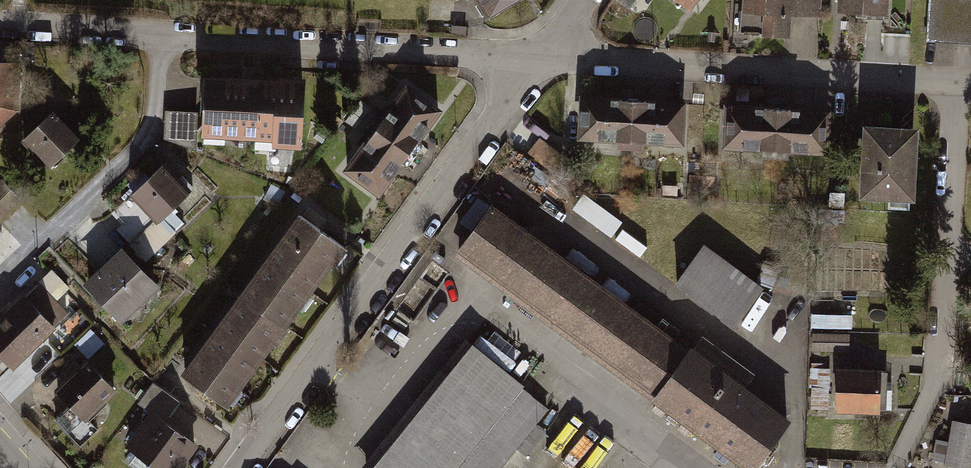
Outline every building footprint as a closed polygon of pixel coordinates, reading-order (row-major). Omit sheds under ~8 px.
[(491,13),(513,0),(483,0),(491,13)] [(631,11),(640,0),(616,0),(631,11)] [(690,12),(697,0),(671,0),(690,12)] [(741,18),(799,18),(799,0),(741,0),(741,18)] [(837,22),(882,22),(883,0),(837,0),(837,22)] [(925,38),(970,42),(970,0),(927,0),(925,38)] [(23,116),(26,72),(0,70),(0,136),(23,116)] [(205,71),(200,133),(271,138),(271,144),(301,145),(306,76),(205,71)] [(405,80),(343,167),(380,195),(444,109),(405,80)] [(685,100),(580,95),(577,138),(685,144),(685,100)] [(833,108),(724,101),(722,148),(830,154),(833,108)] [(196,111),(165,109),(164,138),(196,148),(196,111)] [(59,116),(27,146),(58,180),(90,150),(59,116)] [(917,197),(920,124),(864,122),(861,195),(917,197)] [(191,190),(163,161),(111,213),(121,223),(117,228),(146,261),(184,223),(169,209),(191,190)] [(0,180),(0,218),(20,196),(1,178),(0,180)] [(748,467),(752,467),(792,417),(698,349),(696,351),(495,202),(454,255),(656,405),(659,401),(748,467)] [(229,406),(349,245),(299,210),(180,371),(229,406)] [(765,286),(704,242),(675,283),(735,327),(765,286)] [(160,286),(122,245),(82,282),(121,323),(160,286)] [(13,368),(56,327),(54,325),(69,312),(40,282),(26,295),(24,292),(0,315),(0,355),(13,368)] [(851,356),(852,316),(815,315),(814,355),(851,356)] [(542,409),(466,346),(364,467),(493,467),(542,409)] [(87,358),(54,386),(69,403),(53,419),(80,447),(99,429),(88,417),(115,391),(87,358)] [(814,370),(812,407),(830,408),(831,371),(814,370)] [(832,419),(881,421),(883,379),(835,376),(832,419)] [(156,467),(181,467),(198,444),(166,420),(179,401),(153,381),(139,403),(149,411),(124,444),(156,467)] [(946,467),(948,467),(970,467),(970,425),(958,421),(946,467)]
